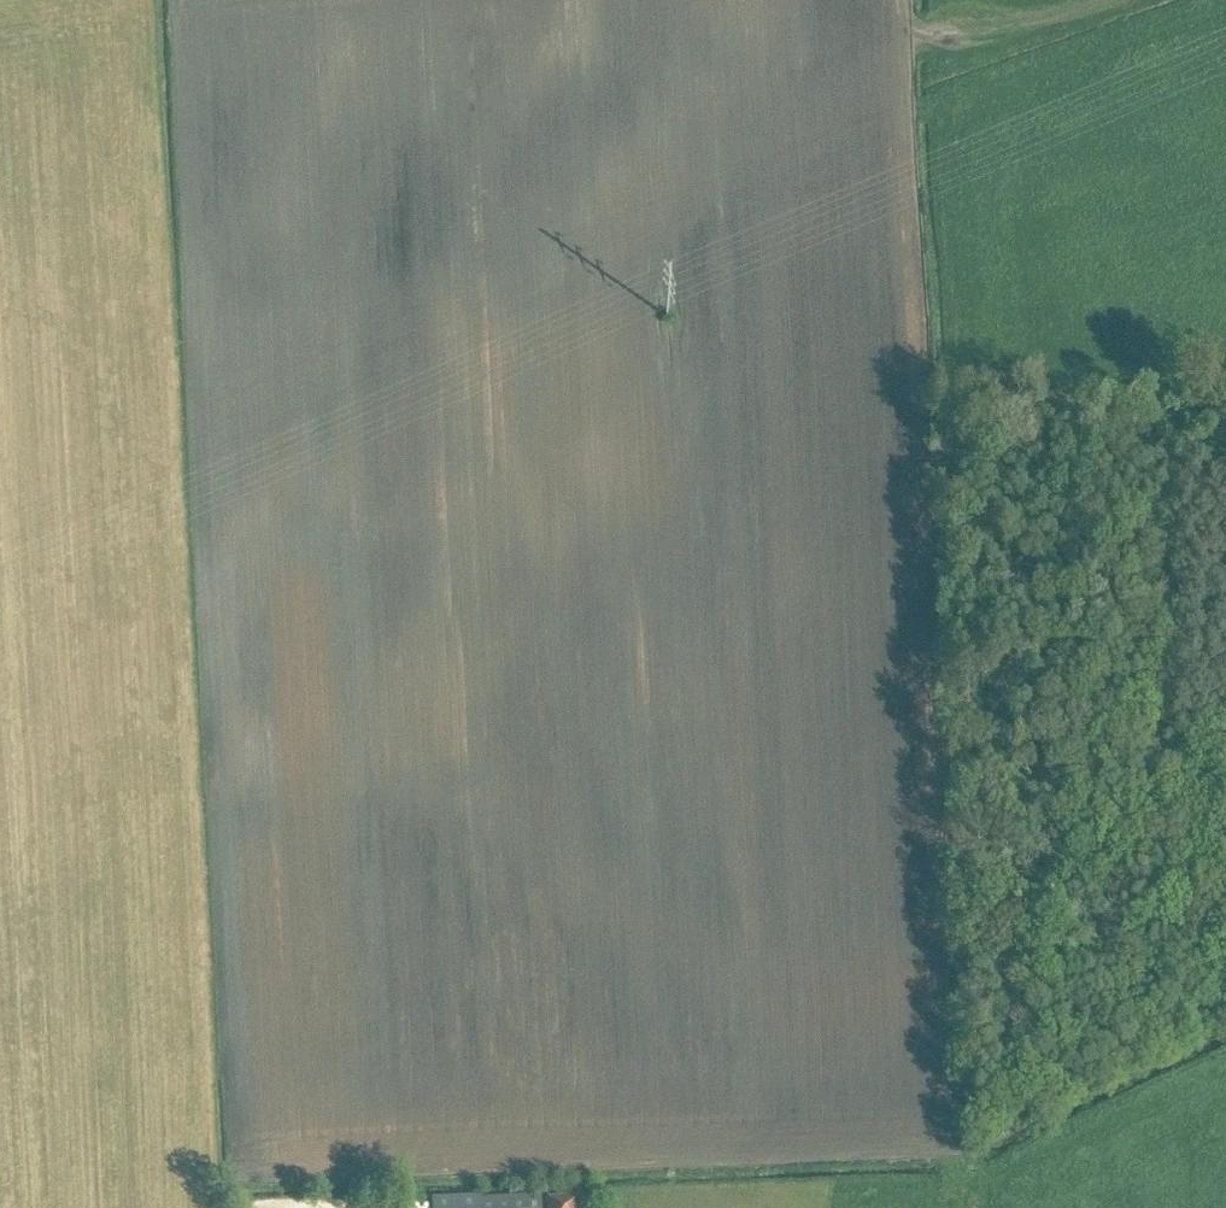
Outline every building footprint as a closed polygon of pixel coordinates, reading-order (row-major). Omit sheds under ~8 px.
[(484,1192),(437,1195),(438,1207),(485,1207),(484,1192)] [(580,1199),(546,1201),(547,1207),(580,1207),(580,1199)]
